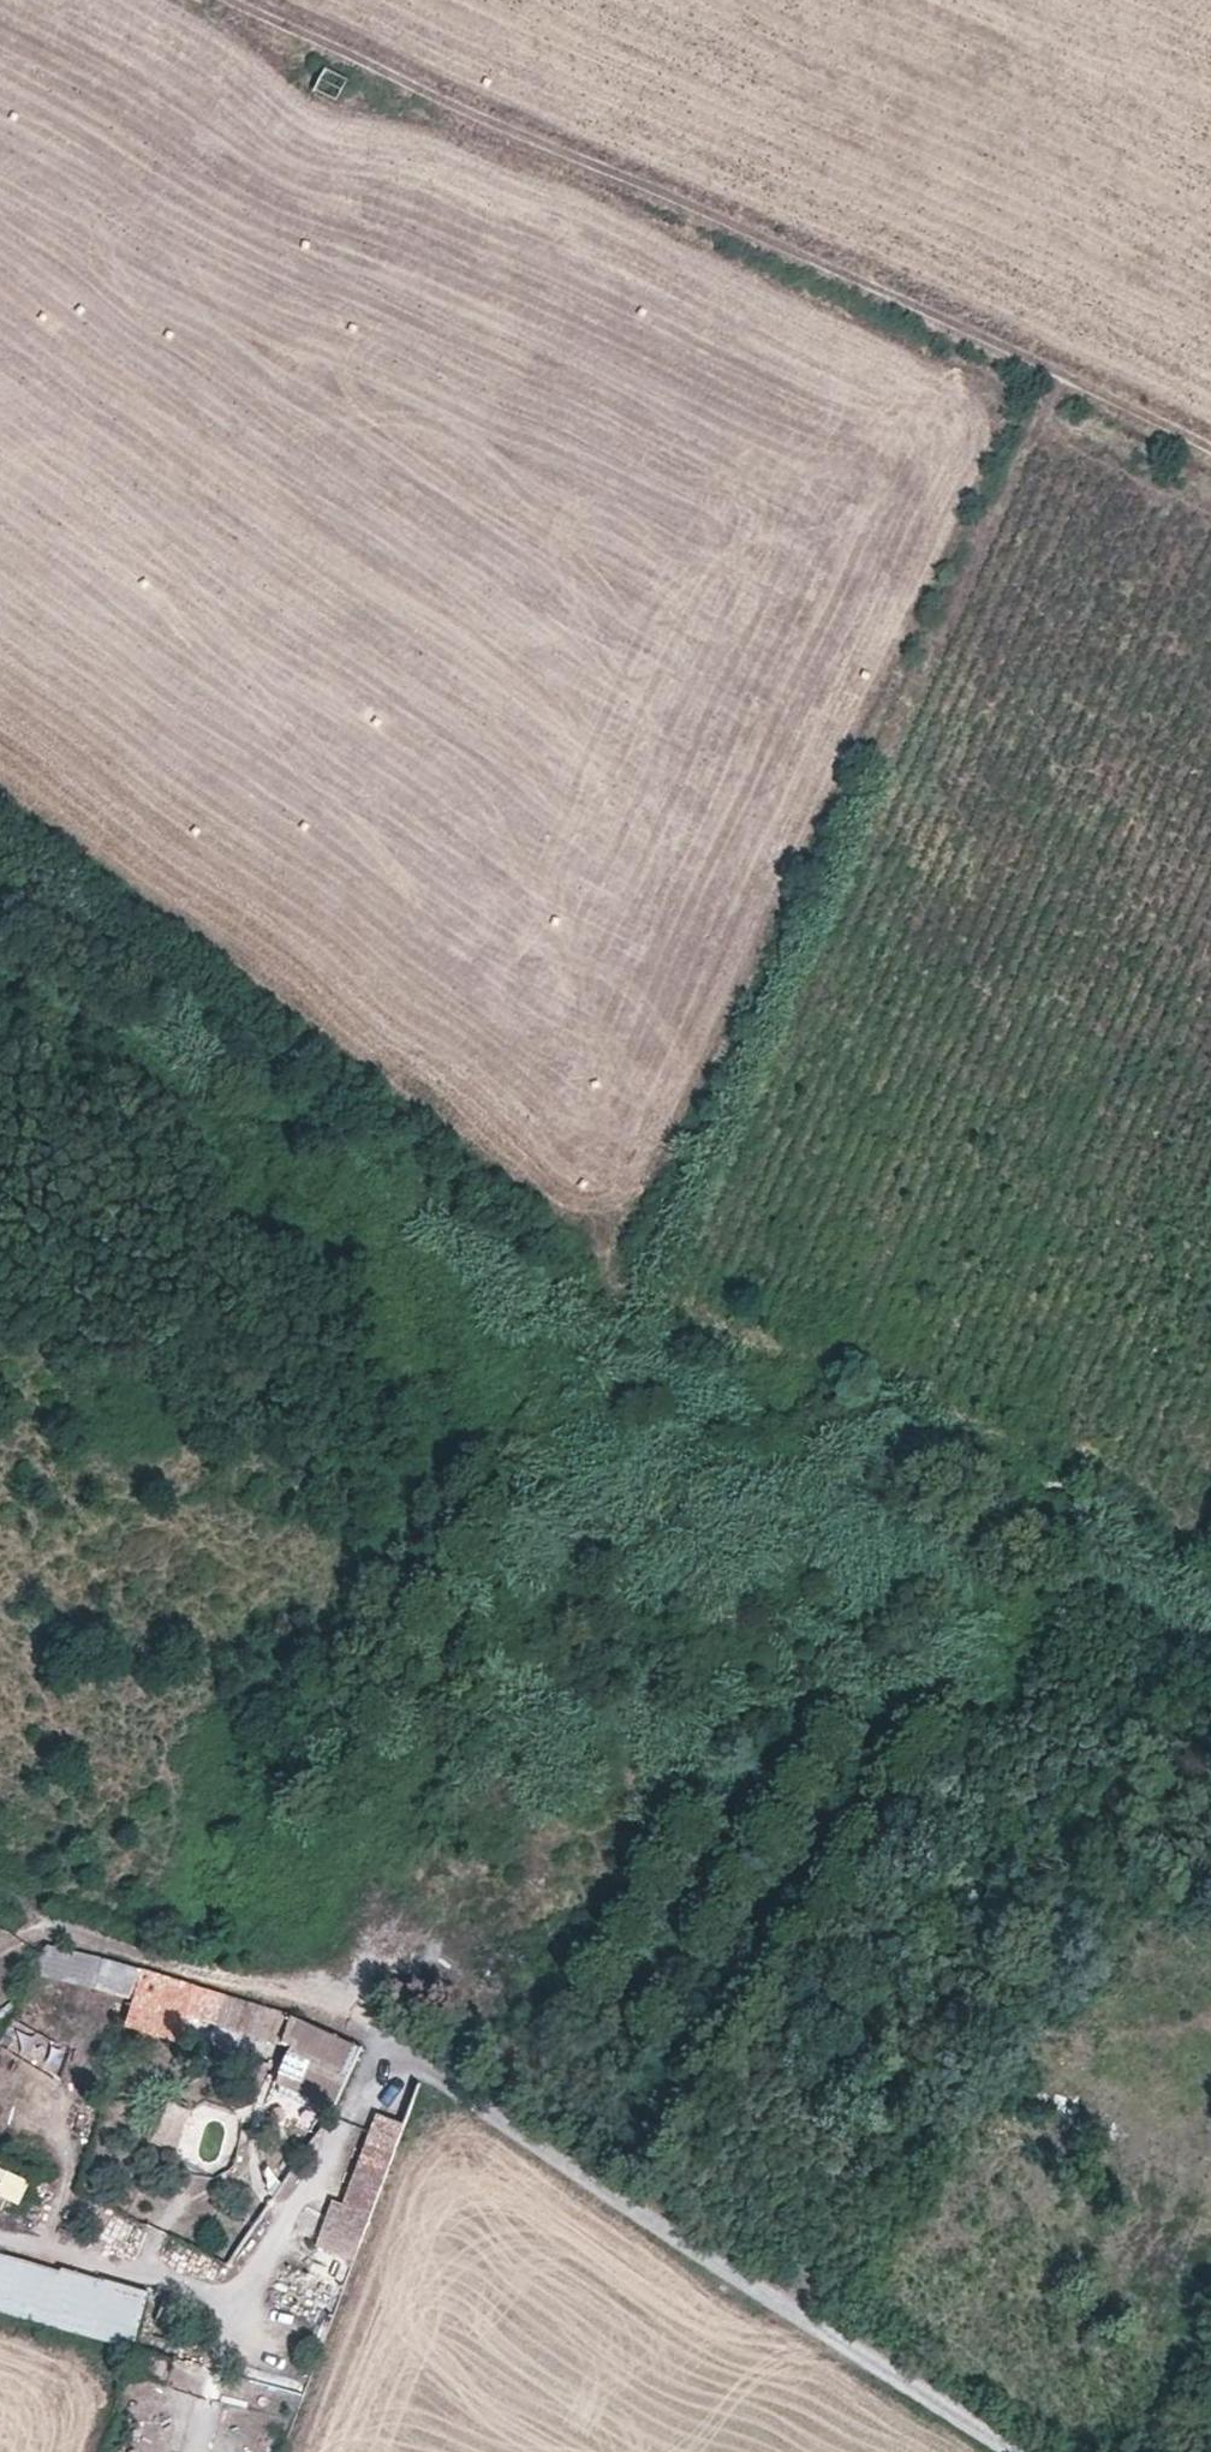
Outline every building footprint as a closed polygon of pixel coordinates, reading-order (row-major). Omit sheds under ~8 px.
[(337,103),(349,78),(325,66),(313,90),(337,103)] [(104,1958),(48,1946),(33,1975),(134,2002),(127,2027),(182,2042),(189,2016),(288,2047),(274,2082),(333,2109),(348,2077),(362,2047),(287,2013),(158,1975),(104,1958)] [(354,2258),(399,2140),(374,2131),(346,2204),(335,2201),(319,2245),(354,2258)] [(19,2200),(28,2174),(0,2164),(0,2193),(19,2200)] [(131,2346),(146,2297),(61,2273),(60,2275),(0,2260),(0,2311),(131,2346)]
